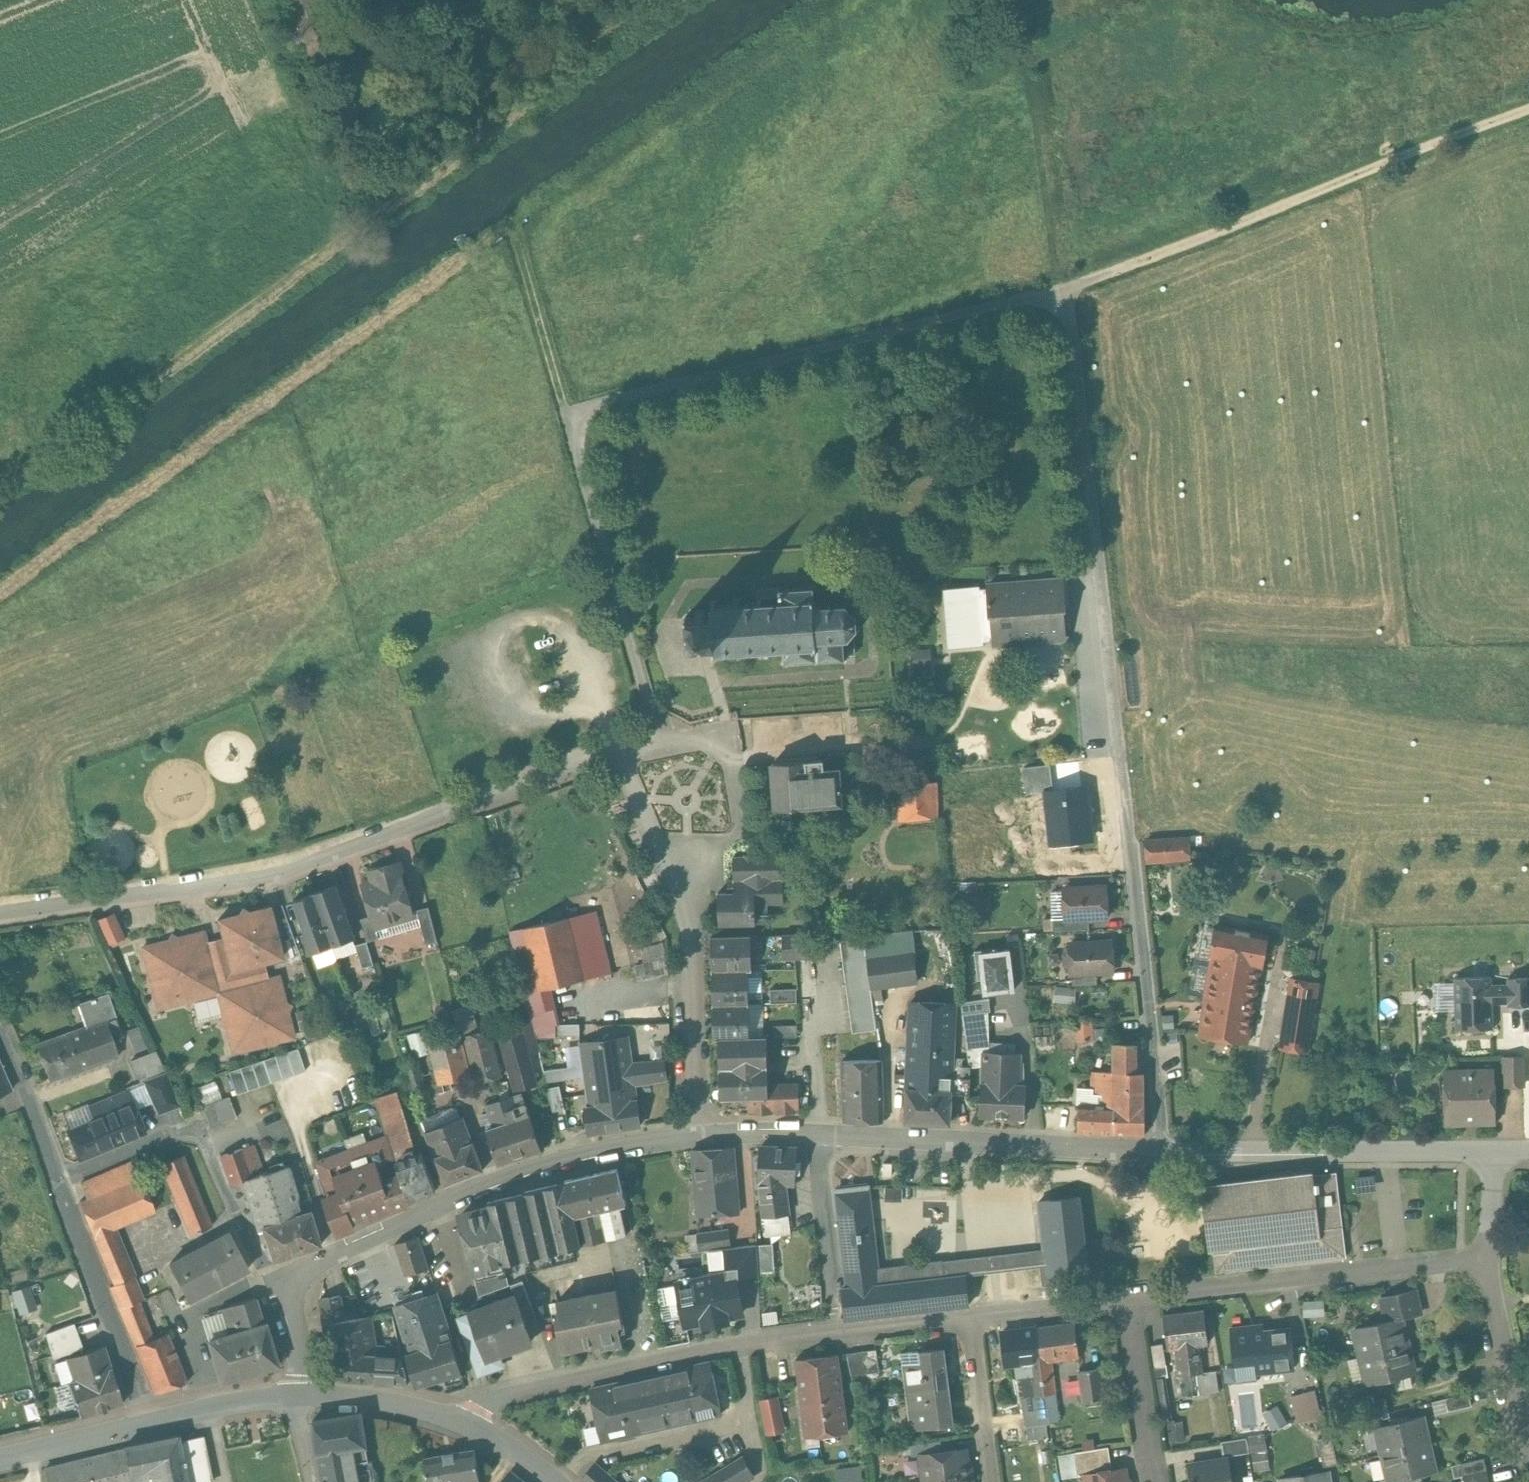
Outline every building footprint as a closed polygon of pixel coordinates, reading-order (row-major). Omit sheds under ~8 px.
[(1048,584),(1013,587),(1013,585),(987,587),(989,616),(991,616),(993,643),(1067,637),(1065,610),(1067,610),(1065,581),(1048,582),(1048,584)] [(781,589),(758,590),(759,605),(740,607),(740,601),(735,601),(736,607),(717,608),(717,602),(712,602),(713,608),(712,609),(713,618),(707,618),(707,614),(704,611),(699,611),(696,615),(696,619),(691,619),(687,616),(684,619),(688,622),(689,644),(686,648),(689,650),(692,647),(714,645),(714,655),(715,654),(716,660),(720,660),(720,654),(738,653),(739,659),(743,658),(743,652),(762,651),(762,657),(766,657),(766,651),(785,650),(786,661),(784,664),(787,665),(789,663),(815,661),(815,663),(818,663),(818,661),(843,659),(845,661),(847,659),(845,656),(845,655),(856,655),(855,639),(851,639),(850,637),(856,630),(859,631),(860,628),(857,627),(857,617),(859,616),(858,613),(855,614),(848,607),(849,604),(846,603),(845,606),(833,606),(833,603),(830,603),(830,606),(818,607),(818,604),(815,604),(814,591),(816,588),(813,586),(811,589),(783,591),(781,589)] [(980,586),(946,588),(950,648),(985,646),(985,643),(993,642),(991,616),(989,616),(987,588),(981,589),(980,586)] [(931,648),(913,650),(914,671),(933,670),(931,648)] [(824,759),(774,763),(777,810),(811,807),(843,804),(841,768),(825,769),(824,759)] [(1050,765),(1024,768),(1027,795),(1029,795),(1046,793),(1045,792),(1054,791),(1050,765)] [(878,795),(878,774),(863,774),(863,796),(878,795)] [(937,782),(897,786),(900,821),(938,817),(937,782)] [(1054,791),(1045,792),(1046,793),(1029,795),(1035,846),(1093,840),(1087,787),(1054,791)] [(1188,838),(1148,841),(1149,861),(1189,858),(1188,838)] [(783,856),(762,856),(762,854),(753,855),(745,855),(745,857),(734,857),(734,880),(728,880),(729,893),(719,893),(719,925),(768,924),(768,904),(785,904),(783,856)] [(381,869),(396,920),(414,915),(399,864),(381,869)] [(396,920),(381,869),(372,872),(375,884),(364,887),(372,916),(376,926),(396,920)] [(354,938),(335,886),(314,893),(333,946),(354,938)] [(1106,887),(1064,890),(1065,918),(1089,917),(1107,916),(1106,887)] [(314,893),(293,901),(312,954),(333,946),(314,893)] [(249,912),(243,908),(239,914),(218,919),(223,938),(207,942),(204,931),(177,938),(172,935),(169,940),(142,946),(158,1009),(185,1002),(190,1005),(193,1000),(218,994),(224,1018),(221,1023),(226,1026),(233,1053),(295,1038),(288,1011),(291,1006),(286,1003),(279,976),(268,978),(264,963),(283,958),(269,907),(249,912)] [(430,910),(419,914),(422,926),(428,945),(439,942),(430,910)] [(588,913),(568,918),(583,980),(603,975),(588,913)] [(112,914),(99,920),(110,943),(122,938),(112,914)] [(396,920),(376,926),(379,939),(422,926),(419,914),(414,915),(396,920)] [(372,916),(361,919),(367,942),(379,939),(376,926),(372,916)] [(1089,917),(1065,918),(1053,918),(1053,919),(1053,931),(1090,929),(1089,917)] [(568,918),(525,928),(540,991),(558,986),(583,980),(568,918)] [(1053,919),(1045,919),(1045,931),(1053,931),(1053,919)] [(1268,935),(1217,925),(1211,959),(1262,969),(1268,935)] [(540,991),(525,928),(510,932),(531,1015),(555,1009),(554,1008),(563,1006),(558,986),(540,991)] [(864,931),(840,934),(854,1033),(879,1029),(872,987),(868,959),(864,931)] [(911,931),(864,931),(868,959),(913,953),(911,931)] [(810,957),(807,934),(784,935),(785,959),(810,957)] [(752,936),(712,937),(713,971),(749,970),(753,970),(752,936)] [(367,942),(356,945),(363,968),(374,965),(367,942)] [(1112,942),(1070,944),(1070,950),(1069,950),(1064,954),(1065,964),(1070,968),(1071,968),(1071,973),(1097,972),(1114,971),(1112,942)] [(999,948),(975,951),(977,970),(982,970),(985,994),(1014,991),(1009,951),(999,952),(999,948)] [(913,953),(868,959),(872,987),(917,981),(913,953)] [(1262,969),(1211,959),(1199,1035),(1248,1043),(1262,969)] [(749,970),(713,971),(714,1005),(750,1004),(749,970)] [(1097,972),(1073,973),(1074,985),(1098,984),(1097,972)] [(1455,1031),(1494,1030),(1493,1002),(1507,1002),(1508,1006),(1528,1006),(1528,978),(1508,978),(1508,983),(1492,983),(1491,976),(1454,977),(1455,1031)] [(1319,983),(1291,978),(1280,1048),(1308,1053),(1319,983)] [(1055,986),(1056,1001),(1076,1001),(1076,986),(1055,986)] [(797,988),(771,989),(771,1003),(797,1003),(797,988)] [(70,1033),(83,1069),(119,1056),(113,1040),(123,1036),(108,992),(78,1003),(86,1027),(70,1033)] [(989,999),(962,1003),(963,1015),(989,1012),(991,1012),(989,999)] [(956,1004),(911,1002),(910,1035),(954,1037),(956,1004)] [(472,1006),(455,1010),(458,1022),(460,1027),(477,1022),(475,1014),(483,1012),(481,1003),(472,1005),(472,1006)] [(750,1004),(714,1005),(714,1039),(719,1039),(750,1038),(750,1004)] [(314,1009),(299,1013),(303,1028),(318,1024),(314,1009)] [(989,1012),(963,1015),(970,1067),(983,1067),(984,1051),(991,1052),(989,1012)] [(1092,1019),(1076,1020),(1077,1042),(1093,1041),(1092,1019)] [(533,1023),(523,1026),(527,1043),(537,1041),(533,1023)] [(580,1024),(556,1025),(556,1037),(580,1036),(580,1024)] [(798,1025),(775,1025),(775,1037),(798,1037),(798,1025)] [(523,1026),(499,1032),(515,1087),(537,1082),(527,1043),(523,1026)] [(316,1028),(304,1031),(307,1041),(318,1038),(316,1028)] [(490,1029),(465,1036),(477,1083),(502,1077),(490,1029)] [(408,1035),(413,1056),(432,1051),(429,1041),(426,1030),(408,1035)] [(83,1069),(70,1033),(36,1044),(49,1081),(83,1069)] [(461,1033),(429,1041),(432,1051),(440,1084),(472,1076),(461,1033)] [(954,1037),(910,1035),(908,1090),(951,1092),(954,1037)] [(628,1037),(581,1044),(588,1095),(589,1095),(591,1109),(637,1102),(635,1085),(634,1085),(631,1064),(632,1064),(628,1037)] [(750,1038),(719,1039),(721,1099),(750,1098),(769,1098),(769,1082),(767,1037),(750,1038)] [(1135,1044),(1113,1044),(1113,1060),(1136,1060),(1135,1044)] [(298,1048),(286,1052),(294,1075),(306,1071),(298,1048)] [(157,1050),(132,1060),(141,1083),(144,1081),(166,1073),(157,1050)] [(991,1052),(984,1051),(983,1067),(981,1116),(1024,1118),(1026,1086),(1019,1086),(1020,1053),(991,1052)] [(286,1052),(275,1056),(283,1079),(294,1075),(286,1052)] [(275,1056),(264,1060),(271,1083),(283,1079),(275,1056)] [(417,1056),(403,1060),(413,1092),(427,1089),(417,1056)] [(1523,1056),(1505,1056),(1506,1086),(1524,1086),(1523,1056)] [(263,1060),(252,1064),(260,1087),(271,1083),(263,1060)] [(1136,1060),(1113,1060),(1114,1073),(1136,1073),(1136,1060)] [(632,1064),(631,1064),(634,1085),(635,1085),(667,1080),(664,1061),(632,1064)] [(883,1061),(843,1061),(843,1091),(883,1091),(883,1061)] [(12,1090),(0,1063),(0,1095),(12,1090)] [(252,1064),(240,1068),(248,1091),(260,1087),(252,1064)] [(971,1068),(957,1067),(956,1094),(970,1095),(971,1068)] [(240,1068),(229,1072),(237,1095),(248,1091),(240,1068)] [(1493,1072),(1445,1073),(1446,1079),(1441,1080),(1441,1094),(1446,1094),(1447,1121),(1495,1120),(1493,1072)] [(166,1073),(144,1081),(158,1115),(179,1106),(166,1073)] [(1114,1073),(1094,1073),(1094,1089),(1093,1095),(1105,1095),(1105,1105),(1114,1105),(1114,1073)] [(1136,1073),(1114,1073),(1114,1105),(1116,1106),(1115,1134),(1145,1135),(1146,1108),(1141,1108),(1141,1073),(1136,1073)] [(799,1083),(774,1084),(773,1085),(769,1082),(769,1098),(750,1098),(750,1112),(753,1111),(753,1114),(774,1113),(774,1111),(776,1111),(776,1113),(797,1112),(797,1110),(800,1110),(799,1083)] [(560,1086),(548,1089),(553,1112),(565,1109),(560,1086)] [(1105,1095),(1093,1095),(1094,1089),(1078,1088),(1077,1104),(1080,1104),(1105,1105),(1105,1095)] [(127,1090),(88,1106),(94,1119),(98,1117),(132,1103),(127,1090)] [(951,1092),(908,1090),(907,1122),(950,1124),(951,1092)] [(864,1122),(863,1091),(843,1091),(844,1122),(864,1122)] [(884,1121),(883,1091),(863,1091),(864,1122),(884,1121)] [(408,1133),(396,1092),(377,1098),(389,1139),(408,1133)] [(527,1103),(519,1106),(516,1095),(502,1100),(521,1157),(542,1150),(527,1103)] [(229,1097),(216,1101),(224,1122),(237,1117),(229,1097)] [(521,1157),(502,1100),(487,1105),(494,1127),(488,1129),(499,1165),(521,1157)] [(216,1101),(204,1106),(212,1127),(224,1122),(216,1101)] [(591,1109),(586,1109),(590,1133),(640,1126),(637,1102),(591,1109)] [(98,1117),(111,1147),(145,1133),(133,1103),(132,1103),(98,1117)] [(1105,1105),(1080,1104),(1079,1132),(1115,1134),(1116,1106),(1114,1105),(1105,1105)] [(94,1119),(88,1106),(66,1115),(71,1128),(94,1119)] [(422,1122),(426,1133),(463,1117),(459,1107),(422,1122)] [(111,1147),(98,1117),(94,1119),(71,1128),(67,1130),(80,1160),(111,1147)] [(463,1117),(426,1133),(436,1158),(473,1144),(463,1117)] [(408,1133),(389,1139),(397,1162),(405,1159),(403,1155),(414,1151),(408,1133)] [(361,1147),(383,1209),(391,1206),(392,1209),(411,1202),(411,1201),(397,1162),(387,1137),(361,1147)] [(473,1144),(436,1158),(446,1184),(483,1170),(473,1144)] [(253,1145),(221,1155),(230,1185),(242,1181),(261,1175),(260,1172),(258,1172),(257,1169),(261,1167),(253,1145)] [(797,1148),(761,1146),(759,1183),(760,1183),(764,1217),(789,1213),(786,1184),(795,1184),(797,1148)] [(383,1209),(361,1147),(338,1155),(360,1217),(367,1215),(374,1217),(376,1211),(383,1209)] [(734,1148),(693,1151),(696,1183),(736,1179),(734,1148)] [(414,1151),(403,1155),(405,1159),(397,1162),(411,1201),(436,1189),(423,1153),(416,1156),(414,1151)] [(360,1217),(338,1155),(319,1163),(332,1198),(324,1201),(337,1233),(355,1227),(353,1220),(360,1217)] [(214,1224),(183,1156),(163,1165),(194,1233),(214,1224)] [(134,1160),(81,1183),(87,1198),(140,1175),(134,1160)] [(261,1175),(242,1181),(258,1230),(264,1228),(304,1215),(288,1166),(261,1175)] [(618,1169),(566,1181),(574,1217),(620,1206),(626,1205),(618,1169)] [(1290,1175),(1269,1178),(1246,1181),(1226,1183),(1225,1183),(1224,1183),(1203,1186),(1201,1186),(1209,1251),(1211,1250),(1214,1250),(1217,1272),(1234,1270),(1236,1270),(1256,1267),(1278,1265),(1279,1265),(1297,1263),(1301,1262),(1322,1260),(1323,1260),(1323,1259),(1346,1257),(1336,1173),(1314,1175),(1314,1172),(1312,1172),(1312,1173),(1301,1174),(1290,1175)] [(87,1198),(80,1201),(94,1236),(115,1227),(155,1210),(140,1175),(87,1198)] [(736,1179),(696,1183),(699,1215),(739,1212),(736,1179)] [(527,1194),(547,1283),(565,1279),(559,1252),(581,1246),(574,1217),(566,1181),(566,1183),(526,1192),(527,1194)] [(932,1263),(879,1269),(872,1214),(873,1214),(870,1189),(869,1189),(869,1186),(849,1188),(847,1188),(837,1190),(837,1193),(848,1288),(844,1289),(847,1318),(969,1304),(966,1275),(945,1277),(943,1261),(932,1262),(932,1263)] [(547,1283),(527,1194),(488,1203),(490,1210),(503,1265),(504,1265),(524,1260),(531,1287),(547,1283)] [(1080,1198),(1039,1202),(1046,1266),(1041,1267),(1043,1285),(1088,1280),(1080,1198)] [(620,1206),(574,1217),(581,1246),(608,1240),(608,1239),(627,1235),(620,1206)] [(490,1210),(460,1217),(473,1272),(476,1282),(507,1274),(504,1265),(503,1265),(490,1210)] [(304,1215),(264,1228),(274,1259),(322,1244),(312,1212),(304,1215)] [(135,1276),(115,1227),(94,1236),(114,1284),(134,1276),(135,1276)] [(728,1230),(700,1234),(701,1246),(728,1242),(728,1230)] [(229,1233),(170,1264),(189,1300),(248,1269),(229,1233)] [(419,1237),(396,1244),(406,1276),(429,1269),(419,1237)] [(774,1244),(758,1245),(759,1272),(775,1271),(774,1244)] [(758,1245),(744,1246),(745,1277),(759,1277),(759,1272),(758,1245)] [(775,1271),(759,1272),(759,1277),(760,1287),(776,1286),(775,1271)] [(709,1278),(716,1323),(728,1321),(727,1316),(743,1313),(735,1273),(716,1277),(715,1272),(709,1273),(709,1278)] [(507,1274),(476,1282),(479,1297),(510,1286),(507,1274)] [(114,1284),(110,1286),(119,1309),(139,1301),(144,1299),(134,1276),(114,1284)] [(716,1323),(709,1278),(678,1284),(678,1285),(662,1288),(665,1304),(681,1301),(686,1324),(687,1324),(687,1322),(704,1319),(705,1325),(716,1323)] [(523,1281),(511,1285),(516,1296),(520,1307),(532,1303),(523,1281)] [(29,1285),(12,1291),(20,1314),(38,1308),(29,1285)] [(617,1291),(558,1302),(561,1318),(556,1319),(562,1351),(601,1343),(602,1348),(623,1343),(619,1323),(624,1323),(617,1291)] [(437,1294),(397,1307),(407,1340),(448,1327),(437,1294)] [(342,1296),(321,1299),(327,1338),(334,1336),(340,1378),(370,1380),(369,1354),(378,1354),(377,1346),(373,1316),(345,1320),(342,1296)] [(493,1304),(509,1350),(532,1342),(525,1324),(526,1324),(520,1307),(516,1296),(493,1304)] [(230,1307),(219,1311),(227,1335),(208,1340),(220,1380),(219,1381),(219,1382),(277,1365),(265,1323),(263,1324),(256,1298),(230,1306),(230,1307)] [(139,1301),(119,1309),(135,1346),(154,1338),(139,1301)] [(509,1350),(493,1304),(470,1313),(470,1314),(471,1314),(472,1314),(487,1358),(500,1353),(509,1350)] [(1205,1310),(1164,1315),(1168,1349),(1200,1345),(1209,1344),(1205,1310)] [(1323,1312),(1309,1316),(1316,1340),(1329,1336),(1323,1312)] [(487,1358),(472,1314),(471,1314),(470,1314),(458,1318),(478,1371),(503,1362),(500,1353),(487,1358)] [(1400,1318),(1356,1329),(1363,1356),(1407,1346),(1400,1318)] [(45,1333),(53,1357),(82,1347),(74,1323),(45,1333)] [(1075,1324),(1037,1328),(1041,1360),(1052,1359),(1079,1356),(1075,1324)] [(1291,1329),(1254,1333),(1253,1326),(1230,1329),(1234,1365),(1256,1363),(1257,1372),(1295,1368),(1291,1329)] [(448,1327),(407,1340),(412,1354),(408,1355),(417,1385),(462,1371),(448,1327)] [(1037,1328),(1004,1333),(1007,1365),(1030,1362),(1040,1360),(1041,1360),(1037,1328)] [(154,1338),(135,1346),(155,1392),(187,1382),(167,1333),(154,1338)] [(1163,1343),(1152,1345),(1155,1369),(1167,1367),(1163,1343)] [(1200,1345),(1176,1348),(1180,1376),(1204,1373),(1200,1345)] [(400,1347),(377,1346),(378,1354),(369,1354),(370,1380),(409,1383),(400,1347)] [(1407,1346),(1363,1356),(1369,1384),(1414,1374),(1407,1346)] [(73,1380),(111,1368),(104,1347),(66,1359),(73,1380)] [(920,1362),(903,1364),(906,1392),(949,1387),(944,1348),(919,1351),(920,1362)] [(877,1349),(863,1351),(866,1373),(880,1371),(877,1349)] [(863,1351),(848,1353),(852,1375),(866,1373),(863,1351)] [(838,1355),(796,1360),(807,1437),(848,1432),(838,1355)] [(1041,1360),(1040,1360),(1042,1378),(1044,1378),(1047,1394),(1056,1393),(1052,1359),(1041,1360)] [(1040,1360),(1030,1362),(1034,1395),(1045,1394),(1047,1394),(1044,1378),(1042,1378),(1040,1360)] [(722,1415),(710,1363),(671,1371),(683,1423),(722,1415)] [(111,1368),(73,1380),(68,1381),(69,1384),(62,1387),(66,1397),(73,1395),(80,1417),(123,1403),(111,1368)] [(1101,1368),(1079,1371),(1083,1401),(1105,1398),(1101,1368)] [(683,1423),(671,1371),(632,1380),(643,1432),(683,1423)] [(1172,1420),(1165,1377),(1158,1379),(1164,1421),(1172,1420)] [(632,1380),(591,1389),(603,1441),(643,1432),(632,1380)] [(949,1387),(906,1392),(910,1420),(927,1418),(929,1428),(954,1425),(949,1387)] [(1316,1390),(1291,1396),(1298,1422),(1322,1417),(1316,1390)] [(1469,1393),(1446,1399),(1449,1412),(1472,1406),(1469,1393)] [(1034,1395),(1022,1397),(1027,1426),(1050,1423),(1045,1394),(1034,1395)] [(778,1396),(760,1400),(767,1435),(785,1432),(778,1396)] [(1360,1405),(1363,1417),(1388,1412),(1385,1399),(1360,1405)] [(361,1413),(312,1422),(318,1454),(367,1444),(361,1413)] [(1423,1416),(1376,1427),(1383,1455),(1429,1444),(1423,1416)] [(1182,1427),(1170,1429),(1172,1441),(1184,1439),(1182,1427)] [(45,1468),(48,1481),(211,1481),(212,1481),(202,1437),(185,1441),(185,1439),(178,1441),(177,1435),(125,1446),(126,1450),(45,1468)] [(1332,1436),(1318,1440),(1324,1467),(1338,1464),(1332,1436)] [(1247,1438),(1221,1442),(1224,1457),(1250,1453),(1247,1438)] [(318,1454),(323,1481),(377,1481),(373,1460),(370,1461),(367,1444),(318,1454)] [(1429,1444),(1383,1455),(1389,1481),(1436,1471),(1429,1444)] [(1109,1446),(1074,1452),(1078,1477),(1086,1476),(1086,1474),(1113,1470),(1109,1446)] [(965,1449),(922,1455),(925,1481),(968,1475),(965,1449)] [(425,1458),(429,1481),(476,1481),(480,1481),(475,1450),(425,1458)] [(754,1476),(743,1458),(703,1481),(743,1481),(754,1476)] [(1484,1458),(1452,1466),(1455,1479),(1464,1477),(1487,1471),(1484,1458)] [(1189,1467),(1191,1481),(1233,1481),(1229,1460),(1189,1467)] [(595,1465),(583,1479),(587,1481),(615,1481),(595,1465)] [(835,1469),(837,1481),(865,1481),(863,1465),(835,1469)] [(835,1469),(835,1467),(822,1469),(824,1481),(837,1481),(835,1469)] [(1086,1474),(1086,1476),(1087,1481),(1130,1481),(1126,1479),(1124,1468),(1113,1470),(1086,1474)] [(1464,1477),(1465,1481),(1490,1481),(1487,1471),(1464,1477)] [(510,1472),(503,1481),(523,1481),(510,1472)] [(1281,1479),(1282,1481),(1329,1481),(1328,1472),(1281,1479)]
